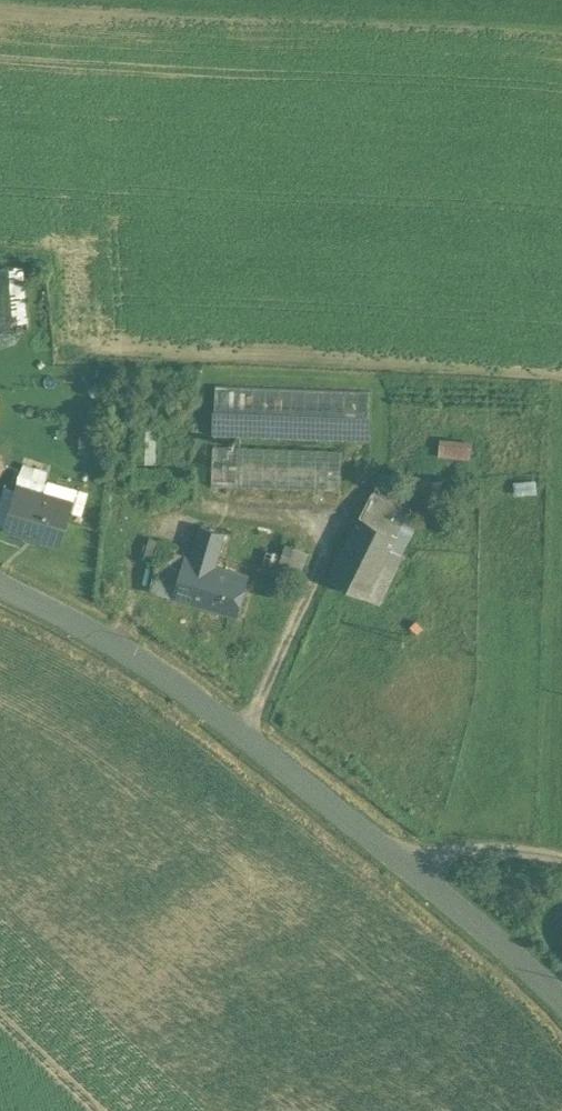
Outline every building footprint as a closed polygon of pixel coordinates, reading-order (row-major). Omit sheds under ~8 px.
[(0,272),(0,330),(29,328),(25,270),(0,272)] [(0,337),(1,348),(16,347),(15,336),(0,337)] [(370,390),(216,384),(214,436),(368,441),(370,390)] [(83,403),(83,414),(99,414),(99,403),(83,403)] [(138,418),(140,463),(159,462),(157,417),(138,418)] [(83,430),(84,444),(103,443),(102,429),(83,430)] [(438,436),(438,455),(467,456),(468,437),(438,436)] [(342,449),(213,445),(212,486),(340,491),(342,449)] [(166,473),(141,474),(141,485),(167,484),(166,473)] [(518,483),(518,495),(535,496),(535,484),(518,483)] [(72,500),(18,485),(6,527),(60,542),(72,500)] [(369,495),(408,512),(412,502),(374,485),(369,495)] [(359,515),(397,534),(407,514),(408,512),(369,495),(359,515)] [(421,521),(407,514),(397,534),(382,565),(395,571),(421,521)] [(359,515),(329,578),(366,597),(382,565),(397,534),(359,515)] [(159,549),(166,525),(152,522),(146,546),(159,549)] [(166,525),(159,549),(172,552),(176,537),(196,542),(198,533),(166,525)] [(196,542),(192,557),(189,557),(176,597),(204,605),(215,565),(218,556),(225,532),(201,525),(198,533),(196,542)] [(176,537),(172,552),(189,557),(192,557),(196,542),(176,537)] [(296,547),(286,575),(298,580),(308,552),(296,547)] [(162,593),(172,552),(159,549),(149,589),(162,593)] [(280,554),(267,551),(261,570),(273,574),(280,554)] [(172,552),(162,593),(176,597),(189,557),(172,552)] [(215,565),(249,575),(252,566),(218,556),(215,565)] [(249,575),(215,565),(204,605),(237,615),(249,575)] [(382,565),(366,597),(379,604),(395,571),(382,565)]
